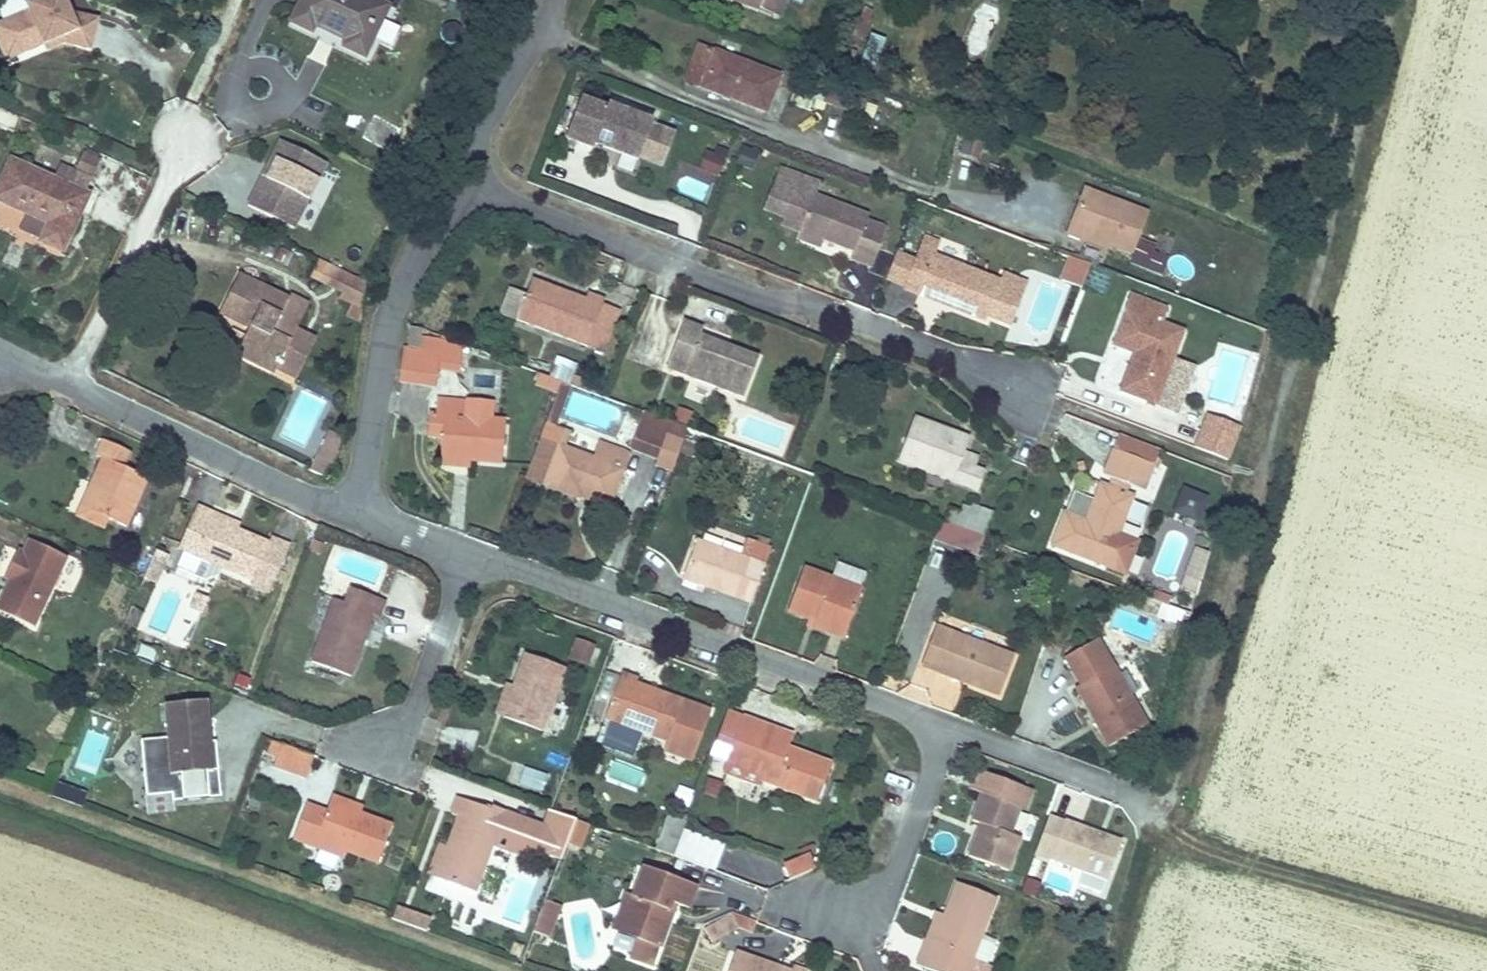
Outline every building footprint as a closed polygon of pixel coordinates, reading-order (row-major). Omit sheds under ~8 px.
[(7,58),(44,43),(47,49),(66,41),(94,49),(102,18),(76,11),(71,0),(28,0),(27,1),(30,8),(0,20),(0,40),(7,58)] [(291,22),(311,31),(314,25),(348,41),(344,47),(364,56),(388,7),(372,0),(302,0),(291,22)] [(450,2),(467,9),(470,0),(450,0),(450,2)] [(775,14),(780,0),(737,0),(775,14)] [(775,14),(782,17),(788,0),(780,0),(775,14)] [(870,34),(860,63),(874,68),(885,40),(870,34)] [(765,110),(779,76),(699,46),(686,80),(765,110)] [(812,110),(814,105),(817,97),(826,101),(862,113),(867,98),(806,76),(796,104),(812,110)] [(823,108),(826,101),(817,97),(814,105),(823,108)] [(637,160),(652,121),(607,105),(606,108),(580,99),(565,138),(592,148),(594,143),(637,160)] [(281,140),(248,204),(296,228),(329,164),(281,140)] [(737,166),(754,170),(758,152),(741,148),(737,166)] [(84,149),(76,170),(94,177),(102,156),(84,149)] [(718,176),(724,158),(710,153),(704,170),(718,176)] [(63,252),(88,195),(11,161),(0,186),(0,201),(27,213),(19,230),(42,240),(41,243),(63,252)] [(886,228),(867,221),(869,215),(815,194),(819,180),(780,166),(763,211),(783,218),(780,225),(800,232),(822,240),(853,252),(851,257),(871,265),(886,228)] [(680,193),(704,201),(709,186),(686,178),(680,193)] [(1133,254),(1148,213),(1083,188),(1066,233),(1082,240),(1084,235),(1107,244),(1133,254)] [(822,240),(800,232),(798,238),(820,246),(822,240)] [(1107,244),(1084,235),(1082,240),(1106,249),(1107,244)] [(1001,281),(935,256),(940,243),(924,237),(906,285),(905,288),(920,294),(922,289),(948,299),(946,304),(988,319),(989,315),(1013,324),(1028,283),(1004,273),(1001,281)] [(1169,255),(1139,243),(1130,265),(1161,277),(1169,255)] [(898,254),(889,279),(906,285),(915,260),(898,254)] [(1067,256),(1059,278),(1081,285),(1089,263),(1067,256)] [(851,257),(850,260),(870,267),(871,265),(851,257)] [(342,291),(349,275),(318,259),(310,276),(342,291)] [(251,327),(237,354),(275,372),(277,368),(296,331),(309,305),(290,296),(288,300),(239,275),(221,312),(251,327)] [(362,308),(366,283),(349,275),(342,291),(339,297),(351,303),(352,303),(362,308)] [(601,306),(604,299),(587,292),(585,299),(558,288),(556,293),(549,291),(551,286),(532,278),(524,297),(517,318),(516,319),(586,346),(586,345),(597,316),(601,306)] [(948,299),(922,289),(920,294),(946,304),(948,299)] [(517,318),(524,297),(512,293),(504,313),(517,318)] [(1132,360),(1120,391),(1155,404),(1184,332),(1161,323),(1167,308),(1132,295),(1113,345),(1137,354),(1134,361),(1132,360)] [(346,314),(361,320),(362,308),(352,303),(351,303),(346,314)] [(597,316),(586,345),(603,352),(618,312),(601,306),(597,316)] [(666,369),(743,398),(759,357),(727,345),(721,343),(700,335),(703,328),(684,321),(666,369)] [(410,327),(407,347),(419,349),(422,329),(410,327)] [(296,331),(277,368),(297,378),(316,341),(296,331)] [(421,337),(420,351),(440,354),(442,341),(421,337)] [(405,349),(400,379),(435,384),(440,354),(420,351),(419,351),(405,349)] [(556,359),(550,376),(561,381),(569,383),(570,384),(576,367),(556,359)] [(546,422),(554,425),(569,383),(561,381),(546,422)] [(502,463),(505,421),(491,420),(468,418),(469,402),(438,399),(436,415),(444,416),(442,437),(440,458),(470,460),(502,463)] [(491,420),(492,404),(469,402),(468,418),(491,420)] [(688,424),(691,415),(679,410),(676,420),(688,424)] [(656,463),(672,469),(688,428),(645,412),(631,448),(658,458),(656,463)] [(431,415),(429,435),(442,437),(444,416),(436,415),(431,415)] [(1228,460),(1241,428),(1208,415),(1195,447),(1228,460)] [(984,472),(973,468),(960,463),(964,451),(969,437),(914,417),(897,461),(977,490),(984,472)] [(540,438),(525,477),(579,497),(581,491),(611,502),(630,452),(601,442),(597,452),(590,449),(593,439),(566,429),(560,445),(540,438)] [(331,432),(319,456),(333,463),(335,460),(338,452),(341,445),(343,437),(331,432)] [(1120,435),(1114,450),(1154,465),(1159,449),(1120,435)] [(685,437),(680,451),(693,456),(698,442),(685,437)] [(81,507),(108,519),(126,527),(147,478),(124,467),(130,452),(103,440),(96,456),(102,459),(81,507)] [(1114,450),(1104,475),(1144,491),(1154,465),(1114,450)] [(964,451),(960,463),(973,468),(978,456),(964,451)] [(681,455),(676,469),(687,473),(692,459),(681,455)] [(319,456),(311,471),(325,477),(333,463),(319,456)] [(440,458),(439,464),(470,467),(470,460),(440,458)] [(1107,566),(1133,497),(1101,484),(1089,517),(1093,519),(1091,524),(1087,522),(1065,513),(1053,546),(1107,566)] [(1181,486),(1173,511),(1197,519),(1206,495),(1181,486)] [(949,508),(943,523),(983,538),(992,513),(971,505),(968,515),(949,508)] [(184,550),(176,569),(205,582),(219,576),(223,567),(253,580),(250,586),(269,594),(289,546),(271,537),(268,543),(236,529),(209,518),(212,513),(196,506),(178,548),(184,550)] [(108,519),(81,507),(77,516),(103,529),(108,519)] [(239,524),(212,513),(209,518),(236,529),(239,524)] [(941,522),(935,538),(977,554),(983,538),(943,523),(941,522)] [(752,603),(765,565),(697,540),(683,578),(752,603)] [(0,602),(0,611),(34,627),(67,559),(29,541),(23,553),(19,551),(9,570),(14,572),(10,581),(0,602)] [(1200,580),(1208,554),(1195,549),(1186,574),(1200,580)] [(156,550),(144,579),(155,584),(167,555),(156,550)] [(788,610),(809,618),(816,620),(814,626),(844,638),(861,590),(859,588),(865,573),(837,563),(831,578),(803,568),(788,610)] [(10,581),(14,572),(9,570),(6,579),(10,581)] [(350,676),(373,615),(380,617),(386,602),(351,589),(346,604),(334,599),(311,662),(350,676)] [(1162,602),(1172,606),(1174,598),(1163,595),(1161,602),(1162,602)] [(1157,616),(1172,621),(1177,608),(1172,606),(1162,602),(1157,616)] [(816,620),(809,618),(807,623),(814,626),(816,620)] [(1000,695),(1014,656),(936,627),(924,661),(938,667),(936,672),(1000,695)] [(1146,725),(1097,638),(1065,656),(1081,684),(1074,687),(1083,703),(1089,700),(1099,718),(1094,720),(1108,746),(1146,725)] [(586,665),(593,646),(576,639),(569,658),(586,665)] [(135,659),(154,665),(158,652),(140,646),(135,659)] [(540,731),(563,669),(525,655),(513,687),(501,717),(540,731)] [(936,672),(938,667),(924,661),(922,666),(936,672)] [(693,759),(711,711),(635,683),(637,678),(621,673),(605,718),(667,741),(665,749),(693,759)] [(501,717),(513,687),(506,685),(495,715),(501,717)] [(175,801),(219,797),(209,700),(164,705),(168,739),(142,742),(148,795),(174,793),(175,801)] [(1099,718),(1089,700),(1083,703),(1094,720),(1099,718)] [(727,712),(716,742),(732,748),(726,763),(760,776),(758,780),(817,802),(831,764),(799,752),(801,747),(761,732),(763,726),(764,725),(727,712)] [(803,741),(763,726),(761,732),(801,747),(803,741)] [(272,741),(268,753),(277,757),(282,744),(272,741)] [(306,779),(314,756),(282,744),(277,757),(273,768),(306,779)] [(543,794),(549,776),(523,768),(517,787),(543,794)] [(1010,834),(1020,806),(1026,808),(1032,790),(975,770),(969,788),(983,793),(974,818),(982,821),(970,857),(1009,871),(1021,837),(1010,834)] [(361,807),(332,796),(330,802),(359,813),(361,807)] [(540,852),(561,860),(576,820),(550,811),(544,825),(505,811),(503,816),(491,812),(492,810),(457,797),(451,814),(458,817),(447,848),(440,845),(429,875),(476,892),(493,844),(497,834),(537,849),(536,851),(540,852)] [(379,863),(392,825),(359,813),(330,802),(326,811),(307,804),(294,839),(315,847),(317,840),(344,850),(379,863)] [(493,806),(492,810),(491,812),(503,816),(505,811),(493,806)] [(673,812),(659,851),(674,857),(683,831),(689,818),(673,812)] [(1123,841),(1049,816),(1035,856),(1109,882),(1123,841)] [(683,831),(674,857),(712,870),(721,845),(683,831)] [(497,834),(493,844),(528,857),(540,852),(536,851),(537,849),(497,834)] [(344,850),(317,840),(315,847),(342,857),(344,850)] [(810,856),(783,866),(788,881),(816,871),(810,856)] [(1052,864),(1043,884),(1072,896),(1076,886),(1101,897),(1106,887),(1052,864)] [(688,909),(697,885),(644,866),(633,895),(626,893),(615,923),(643,933),(641,939),(637,937),(636,939),(630,957),(653,966),(659,947),(660,947),(671,919),(666,918),(672,903),(676,904),(688,909)] [(996,898),(958,884),(946,917),(935,945),(928,942),(919,966),(932,970),(977,970),(980,963),(973,960),(996,898)] [(550,937),(561,905),(547,900),(535,932),(550,937)] [(666,918),(671,919),(676,904),(672,903),(666,918)] [(396,909),(391,924),(425,935),(430,920),(396,909)] [(712,941),(740,926),(733,914),(706,929),(712,941)] [(757,922),(733,914),(740,926),(754,932),(757,922)] [(935,945),(946,917),(939,914),(928,942),(935,945)] [(637,937),(641,939),(643,933),(615,923),(612,930),(636,939),(637,937)] [(736,952),(729,970),(789,970),(736,952)] [(990,967),(980,963),(977,970),(988,970),(990,967)]
